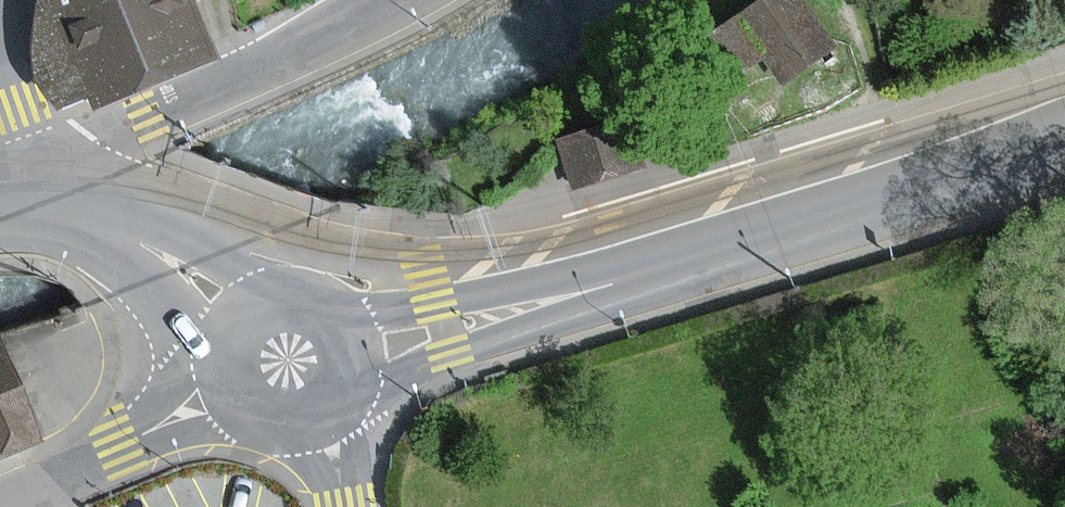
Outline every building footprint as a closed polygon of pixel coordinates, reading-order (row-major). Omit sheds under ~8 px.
[(77,93),(208,50),(192,0),(46,0),(77,93)] [(793,0),(765,0),(738,20),(781,79),(826,45),(793,0)] [(753,60),(729,22),(682,53),(706,91),(753,60)] [(634,116),(563,137),(577,184),(648,162),(634,116)] [(31,441),(0,366),(0,453),(31,441)]
